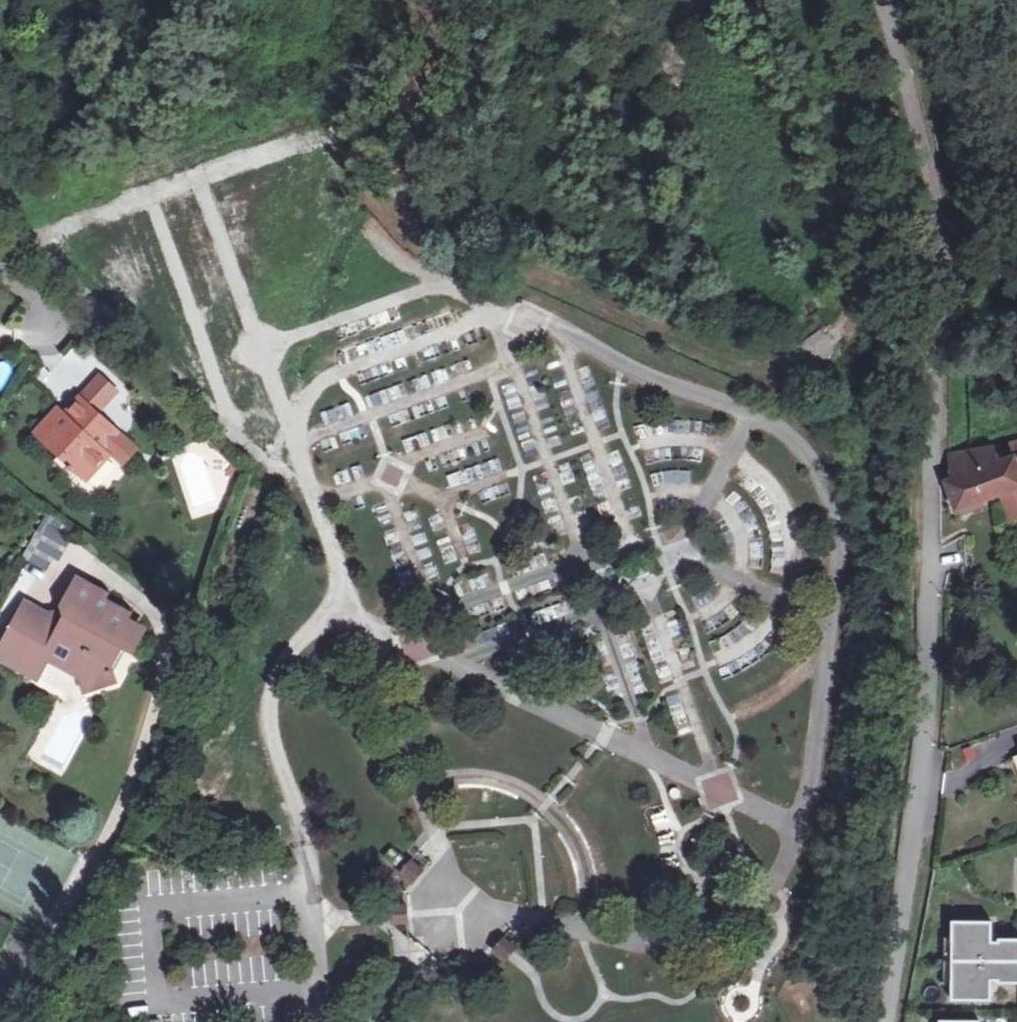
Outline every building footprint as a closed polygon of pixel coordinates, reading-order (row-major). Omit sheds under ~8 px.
[(1,391),(13,370),(0,362),(0,390),(1,391)] [(72,412),(76,417),(73,421),(67,416),(59,410),(36,437),(71,468),(69,469),(73,474),(75,472),(86,481),(110,455),(103,449),(118,431),(82,400),(72,412)] [(73,421),(76,417),(72,412),(67,416),(73,421)] [(994,450),(994,447),(972,450),(972,453),(951,456),(954,479),(947,482),(957,511),(1016,490),(1016,444),(994,450)] [(55,533),(61,526),(47,515),(42,523),(55,533)] [(69,532),(61,526),(55,533),(42,523),(37,532),(44,536),(31,561),(45,573),(69,532)] [(23,612),(0,653),(0,661),(36,680),(48,660),(78,677),(84,693),(115,684),(109,668),(119,651),(129,656),(142,633),(122,622),(125,616),(101,603),(104,597),(77,582),(61,609),(62,612),(66,623),(62,632),(23,612)] [(66,623),(62,612),(50,616),(27,604),(23,612),(62,632),(66,623)] [(953,939),(945,939),(945,986),(953,986),(953,1002),(993,1003),(993,983),(1000,983),(1000,985),(1016,985),(1016,942),(1000,941),(1000,944),(993,944),(994,924),(953,924),(953,939)]
